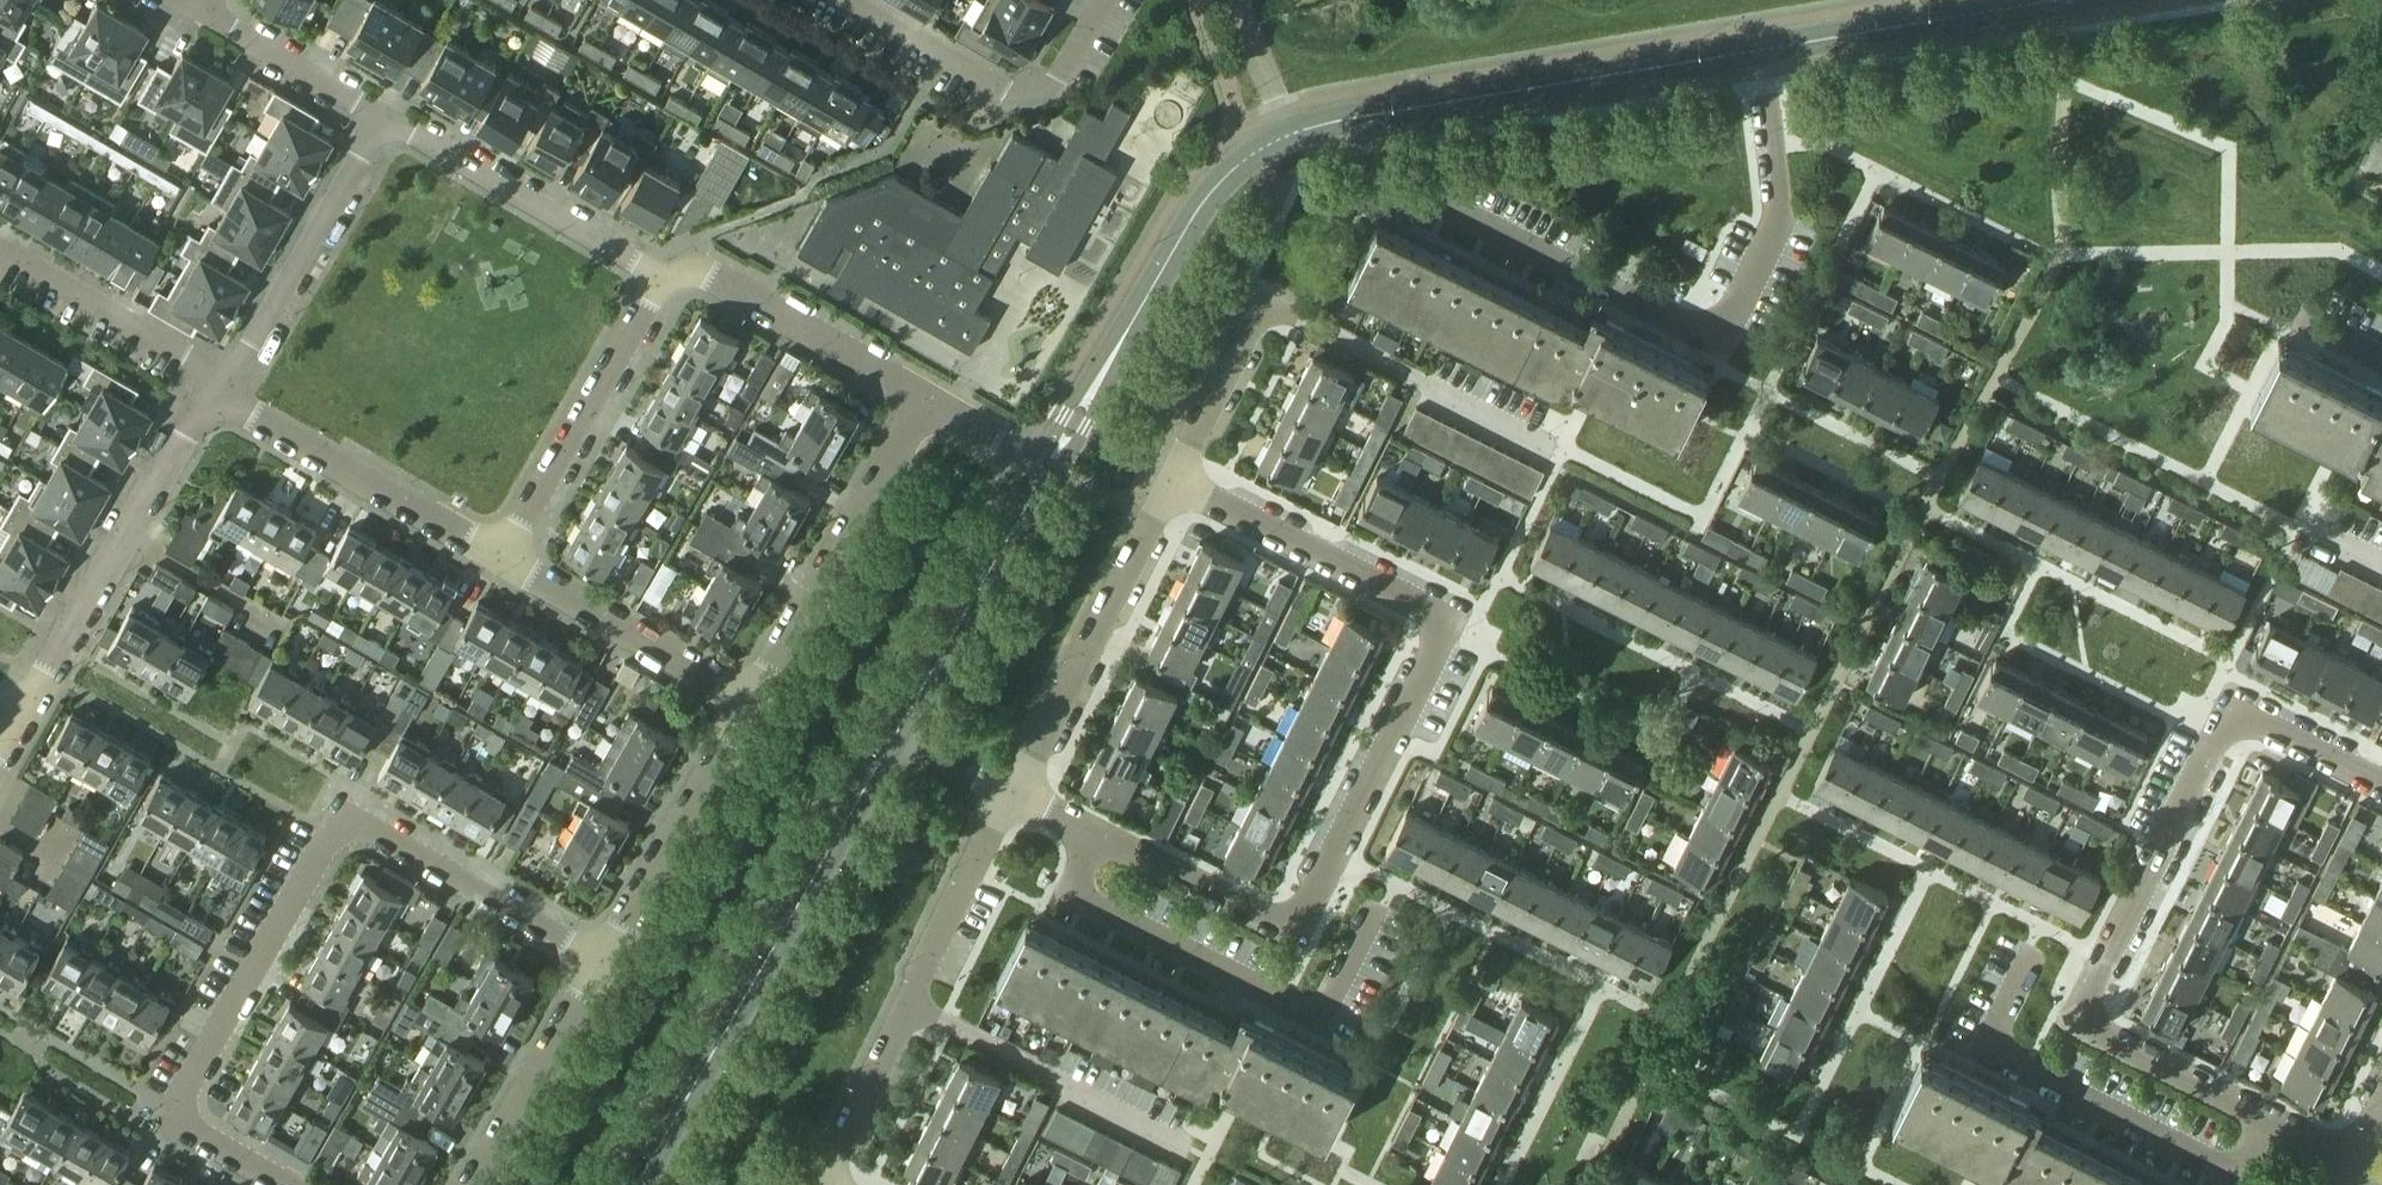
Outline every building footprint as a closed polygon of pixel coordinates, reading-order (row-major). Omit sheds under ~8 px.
[(23,42),(23,41),(14,36),(23,21),(21,20),(20,22),(16,20),(27,0),(0,0),(0,29),(23,42)] [(279,5),(277,8),(279,15),(286,19),(293,18),(295,15),(299,17),(309,0),(270,0),(279,5)] [(357,0),(340,0),(327,22),(340,29),(357,0)] [(371,59),(399,10),(381,0),(357,0),(340,29),(352,36),(349,40),(359,46),(357,50),(371,59)] [(646,19),(657,0),(627,0),(623,6),(646,19)] [(668,32),(687,0),(657,0),(646,19),(668,32)] [(669,32),(663,42),(685,56),(691,45),(690,45),(716,2),(713,0),(687,0),(668,32),(669,32)] [(926,11),(932,0),(906,0),(926,11)] [(985,0),(971,23),(965,20),(958,31),(957,30),(956,32),(992,53),(999,41),(1023,54),(1025,51),(1029,53),(1039,35),(1035,33),(1037,30),(985,0)] [(1037,30),(1038,29),(1037,29),(1040,23),(1045,26),(1046,25),(1045,24),(1054,8),(1041,0),(985,0),(1037,30)] [(690,45),(691,45),(713,58),(735,19),(726,13),(728,9),(716,2),(690,45)] [(47,57),(83,78),(119,17),(96,3),(82,27),(70,20),(73,15),(72,14),(47,57)] [(541,24),(547,14),(531,5),(525,15),(541,24)] [(400,64),(412,71),(433,34),(421,27),(423,24),(399,10),(371,59),(386,67),(388,63),(398,68),(400,64)] [(563,23),(547,14),(541,24),(557,34),(563,23)] [(119,17),(83,78),(120,100),(145,57),(144,56),(141,62),(129,55),(143,31),(119,17)] [(735,19),(713,58),(707,68),(730,81),(735,71),(760,27),(747,20),(745,24),(735,19)] [(735,71),(757,84),(780,45),(771,39),(773,35),(760,27),(735,71)] [(0,29),(0,60),(6,50),(13,54),(12,56),(13,57),(23,42),(0,29)] [(430,92),(443,100),(471,52),(447,38),(445,41),(433,34),(412,71),(424,78),(422,82),(432,88),(430,92)] [(595,56),(601,45),(585,36),(580,47),(595,56)] [(558,45),(547,63),(568,76),(579,58),(558,45)] [(617,55),(601,45),(595,56),(611,65),(617,55)] [(757,84),(779,97),(805,53),(792,46),(790,50),(780,45),(757,84)] [(496,66),(471,52),(443,100),(458,109),(460,105),(472,112),(475,108),(484,113),(506,76),(494,69),(496,66)] [(177,113),(205,67),(181,53),(167,77),(155,70),(158,65),(157,64),(137,98),(154,107),(155,106),(152,105),(155,100),(177,113)] [(779,97),(802,110),(825,70),(815,65),(818,61),(805,53),(779,97)] [(639,82),(646,71),(630,62),(624,73),(639,82)] [(205,67),(177,113),(169,128),(206,150),(207,148),(231,107),(230,106),(227,111),(215,105),(229,81),(205,67)] [(802,110),(797,120),(819,133),(824,123),(849,79),(836,72),(834,76),(825,70),(802,110)] [(662,80),(646,71),(639,82),(656,91),(662,80)] [(524,120),(539,129),(552,105),(560,91),(543,81),(539,90),(508,72),(506,76),(484,113),(480,121),(513,141),(524,120)] [(824,123),(847,136),(849,133),(865,142),(884,110),(867,101),(870,97),(860,91),(862,87),(849,79),(824,123)] [(267,136),(314,163),(328,139),(304,125),(311,113),(317,117),(317,116),(274,90),(264,107),(266,108),(267,106),(280,113),(267,136)] [(681,113),(687,102),(671,94),(665,104),(681,113)] [(31,99),(26,108),(44,118),(49,109),(31,99)] [(574,140),(590,149),(603,127),(602,126),(609,115),(592,105),(587,114),(564,100),(559,109),(552,105),(539,129),(527,149),(558,167),(574,140)] [(894,174),(828,199),(798,251),(971,350),(991,316),(975,306),(1016,233),(1031,242),(1026,251),(1060,270),(1117,170),(1102,161),(1131,111),(1113,101),(1103,117),(1086,108),(1058,157),(1013,132),(994,165),(991,163),(962,213),(894,174)] [(703,111),(687,102),(681,113),(696,122),(703,111)] [(66,131),(71,122),(54,112),(49,120),(66,131)] [(729,133),(735,123),(719,114),(714,124),(729,133)] [(71,122),(66,131),(83,141),(88,132),(71,122)] [(751,132),(735,123),(729,133),(745,142),(751,132)] [(635,145),(603,127),(590,149),(574,176),(609,196),(623,171),(636,179),(645,162),(657,141),(642,133),(635,145)] [(314,163),(267,136),(254,158),(250,156),(251,153),(250,153),(241,168),(269,185),(276,173),(300,187),(314,163)] [(24,151),(1,138),(0,139),(0,192),(24,151)] [(111,156),(116,148),(98,138),(94,146),(111,156)] [(147,138),(138,153),(150,160),(156,150),(158,145),(147,138)] [(693,187),(721,203),(749,154),(722,138),(693,187)] [(774,159),(779,149),(764,140),(758,150),(774,159)] [(116,148),(111,156),(128,166),(133,158),(116,148)] [(206,150),(199,161),(213,169),(221,156),(207,148),(206,150)] [(796,158),(779,149),(774,159),(790,168),(796,158)] [(156,150),(150,160),(164,168),(170,158),(156,150)] [(0,192),(0,205),(17,215),(41,173),(47,164),(25,152),(24,151),(19,160),(0,192)] [(805,156),(796,172),(806,178),(815,162),(805,156)] [(680,182),(645,162),(636,179),(622,204),(656,224),(680,182)] [(226,207),(273,234),(286,210),(263,197),(269,185),(241,168),(232,163),(211,199),(225,208),(226,207)] [(155,182),(160,174),(143,164),(138,172),(155,182)] [(17,215),(39,228),(64,186),(63,186),(41,173),(17,215)] [(160,174),(155,182),(174,193),(179,184),(160,174)] [(39,228),(61,241),(91,190),(68,177),(63,186),(64,186),(39,228)] [(61,241),(84,254),(108,212),(109,212),(114,203),(91,190),(61,241)] [(1896,257),(1911,227),(1915,220),(1884,204),(1865,242),(1896,257)] [(208,225),(199,240),(199,241),(228,256),(235,244),(259,258),(273,234),(226,207),(225,208),(212,231),(208,228),(209,226),(208,225)] [(84,254),(106,267),(131,225),(109,212),(108,212),(84,254)] [(1915,220),(1911,227),(1896,257),(1926,272),(1945,235),(1915,220)] [(131,225),(106,267),(129,280),(154,238),(131,225)] [(1378,225),(1353,276),(1355,277),(1369,284),(1370,285),(1390,294),(1392,295),(1411,305),(1413,306),(1432,316),(1434,317),(1454,326),(1455,327),(1475,337),(1477,338),(1496,348),(1498,348),(1518,358),(1519,359),(1538,369),(1540,370),(1559,379),(1561,380),(1566,370),(1576,375),(1573,381),(1585,387),(1598,394),(1678,434),(1707,376),(1692,368),(1695,363),(1596,313),(1587,332),(1577,327),(1578,324),(1378,225)] [(191,254),(178,277),(231,306),(245,282),(221,268),(228,256),(199,241),(199,240),(190,235),(181,251),(182,252),(183,250),(191,254)] [(1683,241),(1681,246),(1698,255),(1702,256),(1707,246),(1686,235),(1683,241)] [(1945,235),(1926,272),(1956,287),(1969,262),(1975,250),(1945,235)] [(1975,250),(1969,262),(1956,287),(1987,303),(2006,265),(1975,250)] [(152,260),(147,269),(158,276),(163,267),(152,260)] [(231,306),(178,277),(165,299),(157,294),(158,292),(157,292),(148,307),(191,332),(192,331),(186,328),(193,316),(217,330),(231,306)] [(1862,280),(1857,292),(1874,301),(1880,289),(1862,280)] [(1880,289),(1874,301),(1892,309),(1898,298),(1880,289)] [(1865,319),(1871,307),(1853,298),(1847,310),(1865,319)] [(1871,307),(1865,319),(1883,328),(1889,316),(1871,307)] [(1922,310),(1916,322),(1934,331),(1940,319),(1922,310)] [(686,343),(727,367),(734,355),(731,354),(739,340),(701,318),(686,343)] [(1940,319),(1934,331),(1952,339),(1958,328),(1940,319)] [(16,335),(0,326),(0,363),(16,335)] [(1925,349),(1927,344),(1931,337),(1913,328),(1907,340),(1925,349)] [(9,385),(32,345),(16,335),(0,363),(0,379),(9,385)] [(1830,388),(1845,358),(1849,351),(1818,336),(1800,372),(1830,388)] [(1931,337),(1927,344),(1925,349),(1942,358),(1948,346),(1931,337)] [(727,367),(686,343),(671,369),(709,392),(712,393),(718,381),(716,380),(724,366),(727,368),(727,367)] [(9,385),(26,394),(48,354),(32,345),(9,385)] [(2250,405),(2329,445),(2343,452),(2355,458),(2359,452),(2368,457),(2363,467),(2365,467),(2381,476),(2381,392),(2297,350),(2295,355),(2279,348),(2250,405)] [(749,380),(760,386),(775,359),(762,351),(747,378),(749,379),(749,380)] [(1849,351),(1845,358),(1830,388),(1860,403),(1879,366),(1849,351)] [(1299,381),(1341,402),(1355,374),(1313,353),(1299,381)] [(48,354),(26,394),(43,404),(66,364),(48,354)] [(793,369),(780,361),(760,394),(774,402),(793,369)] [(81,405),(85,408),(135,435),(148,413),(124,399),(130,387),(136,390),(137,389),(94,364),(84,381),(92,386),(81,405)] [(1890,418),(1890,417),(1905,388),(1909,381),(1879,366),(1860,403),(1890,418)] [(709,392),(671,369),(656,395),(694,417),(697,419),(704,407),(701,406),(709,392)] [(741,393),(752,400),(760,386),(749,380),(741,393)] [(1341,402),(1299,381),(1286,408),(1327,429),(1341,402)] [(1905,388),(1890,417),(1890,418),(1921,433),(1939,396),(1909,381),(1905,388)] [(803,420),(842,442),(858,415),(810,387),(804,398),(812,403),(803,420)] [(1389,426),(1403,398),(1389,391),(1375,419),(1377,420),(1389,426)] [(651,444),(679,461),(687,448),(683,445),(689,434),(686,432),(694,417),(656,395),(640,422),(658,432),(651,444)] [(725,420),(736,427),(745,412),(734,405),(725,420)] [(1416,406),(1403,432),(1416,439),(1429,413),(1417,406),(1416,406)] [(120,461),(135,435),(85,408),(75,427),(69,424),(60,440),(90,457),(96,447),(120,461)] [(1327,429),(1286,408),(1272,435),(1314,456),(1327,429)] [(1429,413),(1416,439),(1429,445),(1442,419),(1429,413)] [(2014,416),(2008,428),(2024,436),(2030,424),(2014,416)] [(1442,419),(1429,445),(1442,451),(1455,426),(1442,419)] [(842,442),(803,420),(794,434),(786,429),(779,441),(755,427),(746,443),(799,473),(807,458),(827,469),(842,442)] [(1389,426),(1377,420),(1363,447),(1375,453),(1389,426)] [(1937,423),(1932,432),(1945,439),(1951,426),(1942,422),(1937,423)] [(2030,424),(2024,436),(2040,444),(2046,432),(2030,424)] [(1455,426),(1442,451),(1455,458),(1468,432),(1455,426)] [(31,427),(25,437),(36,443),(41,433),(31,427)] [(1468,432),(1455,458),(1467,464),(1480,438),(1468,432)] [(1314,456),(1272,435),(1258,462),(1300,483),(1314,456)] [(12,445),(0,438),(0,450),(7,454),(12,445)] [(1480,438),(1467,464),(1480,470),(1493,445),(1480,438)] [(82,470),(90,457),(60,440),(50,458),(54,460),(44,478),(94,506),(106,484),(82,470)] [(2077,462),(2083,450),(2067,442),(2061,454),(2077,462)] [(799,473),(746,443),(738,457),(762,471),(755,483),(764,488),(755,503),(794,526),(810,498),(791,487),(799,473)] [(1410,443),(1404,455),(1422,464),(1428,452),(1410,443)] [(611,473),(653,496),(659,485),(656,483),(665,468),(673,472),(679,461),(651,444),(645,456),(627,445),(611,473)] [(1493,445),(1480,470),(1493,477),(1506,451),(1493,445)] [(1375,453),(1363,447),(1350,474),(1362,480),(1375,453)] [(2083,450),(2077,462),(2093,470),(2099,458),(2083,450)] [(1506,451),(1493,477),(1505,483),(1518,457),(1506,451)] [(694,452),(687,465),(707,477),(715,464),(694,452)] [(1428,452),(1422,464),(1439,473),(1445,461),(1428,452)] [(1980,456),(1960,496),(1987,510),(2007,470),(1980,456)] [(1518,457),(1505,483),(1518,489),(1531,464),(1518,457)] [(1768,511),(1786,477),(1787,474),(1757,458),(1738,496),(1768,511)] [(1531,464),(1518,489),(1532,496),(1545,471),(1543,470),(1531,464)] [(2130,489),(2136,477),(2120,469),(2114,481),(2130,489)] [(2013,523),(2033,483),(2007,470),(1987,510),(2013,523)] [(653,496),(611,473),(596,499),(638,522),(645,510),(642,509),(650,495),(652,496),(653,496)] [(1482,494),(1488,482),(1470,473),(1464,485),(1482,494)] [(1362,480),(1350,474),(1336,501),(1348,507),(1362,480)] [(1787,474),(1786,477),(1768,511),(1798,526),(1817,489),(1787,474)] [(1389,528),(1391,525),(1408,490),(1378,475),(1359,513),(1389,528)] [(2136,477),(2130,489),(2146,497),(2152,485),(2136,477)] [(79,532),(94,506),(44,478),(43,480),(39,478),(29,496),(19,490),(10,506),(49,528),(54,518),(79,532)] [(187,510),(165,547),(192,563),(211,531),(223,538),(228,529),(241,536),(239,539),(241,540),(265,498),(237,482),(229,496),(220,491),(212,506),(203,501),(195,514),(187,510)] [(1488,482),(1482,494),(1499,503),(1505,491),(1488,482)] [(2040,536),(2060,496),(2033,483),(2013,523),(2040,536)] [(1593,506),(1599,494),(1583,486),(1577,498),(1593,506)] [(1817,489),(1798,526),(1828,541),(1843,511),(1847,504),(1817,489)] [(1419,543),(1421,540),(1438,505),(1408,490),(1391,525),(1389,528),(1419,543)] [(1499,503),(1497,506),(1520,518),(1528,503),(1505,491),(1499,503)] [(1599,494),(1593,506),(1609,514),(1615,502),(1599,494)] [(2183,515),(2189,503),(2173,495),(2167,507),(2183,515)] [(2066,550),(2086,510),(2060,496),(2040,536),(2066,550)] [(267,555),(291,514),(265,498),(241,540),(252,546),(253,543),(267,551),(265,554),(267,555)] [(638,522),(596,499),(581,525),(623,549),(630,536),(627,535),(634,521),(637,523),(638,522)] [(698,526),(751,557),(759,542),(778,553),(794,526),(755,503),(746,518),(737,513),(731,524),(707,510),(698,526)] [(2189,503),(2183,515),(2199,523),(2205,511),(2189,503)] [(1847,504),(1843,511),(1828,541),(1859,557),(1878,519),(1847,504)] [(1451,555),(1468,520),(1438,505),(1421,540),(1419,543),(1449,558),(1451,555)] [(49,528),(10,506),(0,524),(10,530),(0,547),(0,548),(52,577),(65,556),(41,541),(49,528)] [(666,523),(677,529),(685,515),(674,509),(666,523)] [(2093,563),(2113,523),(2086,510),(2066,550),(2093,563)] [(1636,513),(1630,524),(1646,532),(1652,521),(1636,513)] [(291,514),(267,555),(278,561),(279,558),(295,567),(293,570),(305,577),(320,550),(308,543),(317,528),(291,514)] [(1468,520),(1451,555),(1449,558),(1480,573),(1499,536),(1468,520)] [(1551,521),(1531,562),(1558,576),(1579,535),(1551,521)] [(1652,521),(1646,532),(1662,540),(1668,529),(1652,521)] [(2236,542),(2242,530),(2226,522),(2220,534),(2236,542)] [(2119,576),(2139,536),(2113,523),(2093,563),(2119,576)] [(623,549),(581,525),(566,551),(608,575),(615,563),(612,561),(619,547),(623,549)] [(751,557),(698,526),(689,541),(714,555),(707,566),(716,571),(706,587),(746,610),(762,582),(743,571),(751,557)] [(351,585),(375,544),(348,528),(332,557),(320,550),(305,577),(317,584),(325,570),(337,578),(339,575),(352,582),(350,585),(351,585)] [(2252,550),(2258,538),(2242,530),(2236,542),(2252,550)] [(662,556),(670,541),(659,535),(651,550),(662,556)] [(1579,535),(1558,576),(1585,589),(1605,548),(1579,535)] [(2146,589),(2166,549),(2139,536),(2119,576),(2146,589)] [(1744,559),(1750,547),(1733,538),(1727,550),(1744,559)] [(1705,547),(1689,539),(1683,551),(1699,559),(1705,547)] [(1189,569),(1231,590),(1245,562),(1203,541),(1189,569)] [(377,600),(401,559),(375,544),(351,585),(363,592),(364,589),(378,597),(376,600),(377,600)] [(1705,547),(1699,559),(1715,567),(1721,555),(1705,547)] [(1750,547),(1744,559),(1762,568),(1768,556),(1750,547)] [(11,606),(12,604),(6,601),(13,590),(37,604),(52,577),(0,548),(0,599),(11,606)] [(1605,548),(1585,589),(1611,602),(1632,561),(1605,548)] [(2172,603),(2192,562),(2166,549),(2146,589),(2172,603)] [(2302,552),(2291,574),(2328,592),(2338,571),(2302,552)] [(403,616),(427,574),(401,559),(377,600),(389,607),(391,605),(404,612),(403,615),(403,616)] [(627,586),(640,594),(655,567),(642,559),(627,586)] [(1912,591),(1950,609),(1965,579),(1928,560),(1912,591)] [(644,596),(657,604),(677,569),(664,561),(644,596)] [(1632,561),(1611,602),(1638,615),(1658,575),(1632,561)] [(2199,616),(2219,576),(2192,562),(2172,603),(2199,616)] [(156,564),(148,577),(176,592),(177,591),(183,580),(156,564)] [(1752,585),(1758,574),(1742,566),(1736,577),(1752,585)] [(2341,599),(2354,573),(2341,566),(2338,571),(2328,592),(2341,599)] [(1804,589),(1810,577),(1793,568),(1787,580),(1804,589)] [(1176,596),(1217,617),(1231,590),(1189,569),(1176,596)] [(2354,605),(2367,580),(2354,573),(2341,599),(2354,605)] [(236,574),(230,585),(245,593),(251,582),(236,574)] [(439,643),(455,615),(443,609),(454,590),(427,574),(403,616),(415,622),(417,620),(431,628),(427,636),(439,643)] [(1768,593),(1774,581),(1758,574),(1752,585),(1768,593)] [(1658,575),(1638,615),(1664,629),(1684,588),(1658,575)] [(2226,629),(2246,589),(2219,576),(2199,616),(2226,629)] [(1810,577),(1804,589),(1822,598),(1828,586),(1810,577)] [(1265,607),(1279,614),(1292,586),(1279,579),(1265,607)] [(183,580),(177,591),(191,599),(197,588),(183,580)] [(2366,612),(2379,586),(2367,580),(2354,605),(2366,612)] [(2381,612),(2381,587),(2379,586),(2366,612),(2379,618),(2381,612)] [(746,610),(706,587),(698,602),(689,597),(682,609),(730,637),(746,610)] [(1684,588),(1664,629),(1690,642),(1711,601),(1684,588)] [(2303,588),(2297,600),(2314,609),(2320,597),(2303,588)] [(1303,609),(1308,599),(1306,592),(1298,589),(1292,603),(1303,609)] [(1897,620),(1935,639),(1950,609),(1912,591),(1897,620)] [(1795,592),(1789,604),(1805,612),(1811,600),(1795,592)] [(1217,617),(1176,596),(1162,623),(1204,644),(1217,617)] [(2320,597),(2314,609),(2332,618),(2338,606),(2320,597)] [(1811,600),(1805,612),(1821,620),(1827,608),(1811,600)] [(1711,601),(1690,642),(1717,655),(1737,614),(1711,601)] [(452,649),(454,645),(481,660),(505,619),(478,603),(466,622),(455,615),(439,643),(418,679),(435,689),(456,652),(452,649)] [(1303,609),(1292,603),(1283,621),(1295,627),(1304,609),(1303,609)] [(1253,635),(1265,641),(1279,614),(1265,607),(1266,608),(1253,635)] [(1992,608),(1983,626),(1995,632),(2004,614),(1992,608)] [(136,663),(159,621),(147,614),(145,617),(131,609),(109,647),(136,663)] [(1329,644),(1367,663),(1383,632),(1345,613),(1329,644)] [(1737,614),(1717,655),(1743,668),(1764,628),(1737,614)] [(2374,639),(2380,627),(2363,618),(2357,630),(2374,639)] [(506,675),(530,633),(505,619),(481,660),(506,675)] [(1882,650),(1917,667),(1920,669),(1935,639),(1897,620),(1882,650)] [(2282,672),(2286,665),(2301,635),(2270,620),(2252,657),(2282,672)] [(161,677),(185,636),(173,629),(172,632),(158,624),(160,621),(159,621),(136,663),(161,677)] [(1295,627),(1283,621),(1274,638),(1286,644),(1295,627)] [(345,623),(339,634),(353,643),(360,632),(345,623)] [(1204,644),(1162,623),(1149,650),(1163,657),(1157,669),(1192,686),(1198,673),(1191,670),(1204,644)] [(108,624),(98,640),(109,647),(119,630),(108,624)] [(1974,644),(1987,650),(1995,632),(1983,626),(1974,644)] [(1764,628),(1743,668),(1770,682),(1790,641),(1764,628)] [(238,637),(224,629),(211,651),(199,644),(198,647),(184,639),(186,636),(185,636),(161,677),(189,693),(210,656),(223,664),(238,637)] [(325,631),(318,642),(333,651),(340,640),(325,631)] [(533,691),(557,649),(530,633),(506,675),(518,682),(520,678),(534,686),(532,690),(533,691)] [(1265,641),(1253,635),(1240,662),(1252,668),(1265,641)] [(2312,687),(2315,680),(2331,650),(2301,635),(2286,665),(2282,672),(2312,687)] [(223,664),(234,670),(250,643),(238,637),(223,664)] [(370,638),(364,649),(379,658),(385,647),(370,638)] [(1797,695),(1817,655),(1790,641),(1770,682),(1797,695)] [(234,670),(247,677),(262,650),(250,643),(234,670)] [(1314,674),(1352,693),(1367,663),(1329,644),(1314,674)] [(351,646),(345,657),(360,666),(366,655),(351,646)] [(379,658),(393,667),(393,666),(400,654),(386,646),(385,647),(379,658)] [(572,713),(593,676),(581,668),(583,664),(557,649),(533,691),(544,697),(546,693),(561,701),(559,706),(572,713)] [(276,715),(300,673),(298,676),(285,668),(286,665),(274,658),(274,657),(262,650),(247,677),(258,684),(249,700),(276,715)] [(1920,669),(1917,667),(1882,650),(1867,681),(1905,700),(1920,669)] [(2342,702),(2346,695),(2361,665),(2331,650),(2315,680),(2312,687),(2342,702)] [(2007,711),(2009,708),(2026,674),(1996,659),(1977,696),(2007,711)] [(1237,661),(1230,675),(1245,682),(1252,668),(1240,662),(1237,661)] [(1253,680),(1265,687),(1274,669),(1262,663),(1253,680)] [(2342,702),(2373,718),(2381,700),(2381,667),(2378,673),(2361,665),(2346,695),(2342,702)] [(1953,686),(1965,692),(1974,674),(1962,668),(1953,686)] [(1192,686),(1157,669),(1151,681),(1137,674),(1123,702),(1164,722),(1178,696),(1185,699),(1192,686)] [(300,673),(276,715),(302,730),(326,688),(324,691),(311,683),(312,680),(300,673)] [(1299,704),(1337,723),(1352,693),(1314,674),(1299,704)] [(2037,727),(2039,723),(2056,689),(2026,674),(2009,708),(2007,711),(2037,727)] [(415,684),(403,676),(377,721),(363,713),(365,710),(353,703),(329,745),(356,760),(366,741),(378,748),(415,684)] [(597,677),(574,717),(588,725),(611,685),(597,677)] [(1265,687),(1253,680),(1244,698),(1256,704),(1265,687)] [(416,716),(430,692),(415,684),(378,748),(390,755),(379,774),(405,789),(430,747),(403,732),(413,715),(416,716)] [(1965,692),(1953,686),(1944,704),(1956,709),(1965,692)] [(1504,740),(1523,702),(1492,687),(1473,725),(1504,740)] [(329,745),(353,703),(352,703),(350,705),(337,698),(339,695),(326,688),(302,730),(329,745)] [(2067,742),(2069,739),(2086,704),(2056,689),(2039,723),(2037,727),(2067,742)] [(474,698),(468,708),(482,717),(489,707),(474,698)] [(1164,722),(1123,702),(1109,729),(1151,749),(1164,722)] [(1534,755),(1550,723),(1553,717),(1523,702),(1504,740),(1534,755)] [(1284,734),(1322,753),(1337,723),(1299,704),(1284,734)] [(1869,704),(1863,716),(1879,724),(1885,712),(1869,704)] [(2097,757),(2099,754),(2116,720),(2086,704),(2069,739),(2067,742),(2097,757)] [(453,706),(447,717),(462,725),(468,714),(453,706)] [(522,711),(512,729),(524,736),(530,726),(534,718),(522,711)] [(621,745),(661,767),(677,740),(629,712),(622,724),(630,729),(621,745)] [(1885,712),(1879,724),(1895,732),(1901,720),(1885,712)] [(74,771),(98,729),(71,713),(47,755),(74,771)] [(499,713),(493,723),(508,732),(514,721),(499,713)] [(1564,770),(1581,736),(1583,732),(1553,717),(1550,723),(1534,755),(1564,770)] [(2116,720),(2099,754),(2097,757),(2127,772),(2146,735),(2116,720)] [(495,730),(480,721),(473,732),(489,740),(495,730)] [(1223,740),(1235,746),(1244,728),(1232,722),(1223,740)] [(1962,728),(1955,740),(1973,749),(1979,737),(1962,728)] [(100,786),(124,744),(98,729),(74,771),(85,778),(87,774),(101,782),(99,785),(100,786)] [(1151,749),(1109,729),(1096,756),(1137,776),(1151,749)] [(1664,747),(1676,753),(1685,735),(1673,729),(1664,747)] [(1932,751),(1938,739),(1922,731),(1916,743),(1932,751)] [(1594,785),(1611,751),(1613,747),(1583,732),(1581,736),(1564,770),(1594,785)] [(1269,763),(1307,782),(1322,753),(1284,734),(1269,763)] [(1938,739),(1932,751),(1948,759),(1954,747),(1938,739)] [(1187,767),(1199,774),(1213,746),(1200,740),(1187,767)] [(1235,746),(1223,740),(1215,758),(1227,764),(1235,746)] [(1718,774),(1753,791),(1756,793),(1771,762),(1734,743),(1718,774)] [(124,744),(100,786),(112,792),(113,789),(128,798),(151,759),(124,744)] [(1835,744),(1815,784),(1843,797),(1863,758),(1835,744)] [(661,767),(621,745),(613,759),(604,755),(597,767),(573,753),(565,767),(618,797),(626,784),(645,795),(661,767)] [(431,804),(455,762),(444,756),(442,759),(430,751),(431,748),(430,747),(405,789),(431,804)] [(1611,751),(1594,785),(1624,801),(1643,763),(1613,747),(1611,751)] [(1664,747),(1655,765),(1681,777),(1688,763),(1674,757),(1676,753),(1664,747)] [(2015,770),(2021,758),(2004,749),(1998,761),(2015,770)] [(1137,776),(1096,756),(1082,783),(1124,804),(1137,776)] [(1975,757),(1969,769),(1985,777),(1991,765),(1975,757)] [(1863,758),(1843,797),(1869,811),(1889,771),(1863,758)] [(2021,758),(2015,770),(2033,779),(2039,767),(2021,758)] [(458,819),(482,778),(470,771),(468,774),(455,766),(457,763),(455,762),(431,804),(458,819)] [(1254,793),(1292,812),(1307,782),(1269,763),(1254,793)] [(1482,783),(1488,771),(1471,763),(1465,774),(1482,783)] [(1991,765),(1985,777),(2001,785),(2008,773),(1991,765)] [(618,797),(565,767),(556,782),(580,796),(573,808),(582,813),(573,828),(613,851),(628,824),(609,812),(618,797)] [(1199,774),(1187,767),(1173,794),(1186,800),(1199,774)] [(1457,778),(1440,770),(1431,789),(1445,796),(1449,789),(1451,790),(1457,778)] [(1488,771),(1482,783),(1500,792),(1506,780),(1488,771)] [(1889,771),(1869,811),(1895,824),(1915,784),(1889,771)] [(2247,802),(2285,820),(2300,790),(2290,785),(2263,771),(2247,802)] [(2297,772),(2290,785),(2300,790),(2310,795),(2316,781),(2297,772)] [(1703,804),(1741,823),(1756,793),(1753,791),(1718,774),(1703,804)] [(163,833),(187,791),(160,776),(136,817),(149,824),(151,820),(165,828),(163,832),(163,833)] [(496,786),(494,789),(481,781),(483,778),(482,778),(458,819),(485,835),(487,831),(500,838),(515,811),(503,804),(509,793),(496,786)] [(1457,778),(1451,790),(1467,798),(1472,786),(1457,778)] [(2063,779),(2057,791),(2075,800),(2081,788),(2063,779)] [(58,798),(31,782),(24,795),(51,810),(58,798)] [(1193,800),(1205,806),(1214,788),(1202,782),(1193,800)] [(1915,784),(1895,824),(1922,837),(1942,797),(1915,784)] [(2038,804),(2044,792),(2028,784),(2022,796),(2038,804)] [(2081,788),(2075,800),(2093,809),(2099,797),(2081,788)] [(1634,807),(1646,813),(1655,795),(1643,789),(1634,807)] [(189,848),(213,806),(187,791),(163,833),(175,839),(177,835),(191,843),(189,847),(189,848)] [(1548,801),(1531,792),(1525,804),(1542,813),(1548,801)] [(2044,792),(2038,804),(2054,812),(2060,800),(2044,792)] [(1145,831),(1166,841),(1186,800),(1173,794),(1171,793),(1159,818),(1152,814),(1145,831)] [(1239,823),(1274,840),(1277,842),(1292,812),(1254,793),(1239,823)] [(17,807),(44,822),(51,810),(24,795),(17,807)] [(1504,816),(1509,805),(1493,797),(1487,808),(1504,816)] [(1942,797),(1922,837),(1948,850),(1968,811),(1942,797)] [(503,840),(517,848),(540,808),(526,800),(503,840)] [(1185,818),(1197,824),(1205,806),(1193,800),(1185,818)] [(1548,801),(1542,813),(1560,822),(1566,810),(1548,801)] [(2232,831),(2233,832),(2270,850),(2285,820),(2247,802),(2232,831)] [(1688,834),(1723,851),(1726,853),(1741,823),(1703,804),(1688,834)] [(1509,805),(1504,816),(1520,824),(1525,812),(1509,805)] [(68,806),(62,816),(77,825),(83,814),(68,806)] [(213,806),(189,848),(201,854),(203,850),(217,858),(215,862),(216,863),(240,821),(213,806)] [(44,822),(17,807),(10,819),(37,834),(44,822)] [(1646,813),(1634,807),(1625,824),(1637,830),(1646,813)] [(1414,864),(1434,823),(1407,809),(1386,850),(1414,864)] [(2091,830),(2097,818),(2080,810),(2075,822),(2091,830)] [(1968,811),(1948,850),(1975,864),(1995,824),(1968,811)] [(2339,843),(2351,849),(2351,848),(2353,849),(2367,822),(2353,815),(2339,843)] [(2097,818),(2091,830),(2109,839),(2114,827),(2097,818)] [(2319,838),(2331,844),(2340,826),(2328,820),(2319,838)] [(240,821),(216,863),(211,871),(245,890),(267,852),(260,848),(266,837),(240,821)] [(1274,840),(1239,823),(1224,854),(1262,873),(1277,842),(1274,840)] [(1434,823),(1414,864),(1440,877),(1460,836),(1434,823)] [(1546,823),(1540,835),(1556,843),(1562,831),(1546,823)] [(1591,823),(1585,835),(1603,844),(1609,832),(1591,823)] [(1995,824),(1975,864),(2001,877),(2021,837),(1995,824)] [(613,851),(573,828),(565,843),(556,838),(549,851),(597,879),(613,851)] [(109,843),(84,829),(76,842),(101,857),(109,843)] [(1562,831),(1556,843),(1572,851),(1578,839),(1562,831)] [(2270,850),(2233,832),(2232,831),(2217,861),(2255,880),(2270,850)] [(1726,853),(1723,851),(1688,834),(1673,865),(1711,883),(1726,853)] [(1460,836),(1440,877),(1466,890),(1487,850),(1460,836)] [(18,862),(24,851),(0,837),(0,851),(18,862)] [(2021,837),(2001,877),(2027,890),(2047,850),(2021,837)] [(2310,855),(2322,861),(2331,844),(2319,838),(2310,855)] [(69,856),(94,870),(101,857),(76,842),(69,856)] [(2351,849),(2339,843),(2326,870),(2338,875),(2351,849)] [(1487,850),(1466,890),(1493,903),(1513,863),(1487,850)] [(1609,869),(1615,858),(1599,850),(1593,861),(1609,869)] [(2047,850),(2027,890),(2054,904),(2074,864),(2047,850)] [(0,851),(0,868),(13,876),(21,863),(18,862),(0,851)] [(61,869),(86,883),(94,870),(69,856),(61,869)] [(1615,858),(1609,869),(1625,877),(1631,866),(1615,858)] [(2255,880),(2217,861),(2202,891),(2240,910),(2255,880)] [(1513,863),(1493,903),(1519,917),(1540,876),(1513,863)] [(2074,864),(2054,904),(2081,917),(2101,877),(2074,864)] [(422,888),(384,866),(376,880),(365,873),(349,900),(388,923),(388,922),(391,924),(397,912),(394,911),(403,897),(413,903),(422,888)] [(1790,885),(1802,891),(1811,873),(1799,867),(1790,885)] [(8,887),(14,876),(13,876),(0,868),(0,885),(7,889),(8,887)] [(54,881),(79,896),(86,883),(61,869),(54,881)] [(2338,875),(2326,870),(2313,897),(2324,903),(2338,875)] [(14,876),(8,887),(21,895),(27,884),(14,876)] [(119,876),(112,887),(128,896),(134,884),(119,876)] [(1540,876),(1519,917),(1546,930),(1566,889),(1540,876)] [(1652,876),(1646,888),(1662,896),(1668,884),(1652,876)] [(1887,895),(1850,876),(1834,907),(1872,925),(1887,895)] [(2289,897),(2301,903),(2310,886),(2298,880),(2289,897)] [(47,895),(72,909),(79,896),(54,881),(47,895)] [(1668,884),(1662,896),(1678,904),(1684,892),(1668,884)] [(1781,902),(1793,908),(1802,891),(1790,885),(1781,902)] [(113,896),(98,888),(92,899),(107,907),(113,896)] [(1566,889),(1546,930),(1572,943),(1592,903),(1566,889)] [(138,901),(154,910),(160,899),(145,890),(138,901)] [(2187,921),(2217,936),(2225,940),(2240,910),(2202,891),(2187,921)] [(40,892),(37,897),(45,902),(48,897),(40,892)] [(2374,894),(2360,921),(2381,932),(2381,898),(2374,894)] [(2281,915),(2293,921),(2301,903),(2289,897),(2281,915)] [(388,923),(349,900),(334,927),(372,949),(373,949),(376,950),(382,938),(379,937),(388,923)] [(125,903),(119,914),(133,922),(140,911),(125,903)] [(1592,903),(1572,943),(1599,956),(1619,916),(1592,903)] [(171,906),(165,917),(180,925),(186,914),(171,906)] [(1819,937),(1857,955),(1872,925),(1834,907),(1819,937)] [(207,940),(214,927),(187,912),(186,914),(180,925),(207,940)] [(419,940),(421,942),(432,948),(447,921),(434,913),(419,940)] [(1619,916),(1599,956),(1625,969),(1645,929),(1619,916)] [(151,918),(145,929),(159,937),(166,926),(151,918)] [(2173,951),(2202,966),(2210,970),(2225,940),(2217,936),(2187,921),(2173,951)] [(2316,948),(2333,956),(2381,980),(2381,978),(2381,932),(2360,921),(2347,947),(2340,943),(2323,935),(2316,948)] [(15,934),(17,931),(4,923),(3,926),(0,925),(0,960),(15,934)] [(432,956),(446,964),(465,931),(451,923),(432,956)] [(1018,943),(1001,976),(1003,977),(1017,984),(1019,985),(1038,995),(1040,996),(1060,1006),(1061,1006),(1081,1016),(1083,1017),(1102,1027),(1104,1028),(1123,1037),(1125,1038),(1145,1048),(1146,1049),(1166,1059),(1168,1060),(1187,1069),(1188,1070),(1208,1080),(1210,1081),(1215,1070),(1224,1075),(1221,1082),(1235,1089),(1326,1134),(1335,1117),(1358,1071),(1358,1070),(1241,1012),(1233,1028),(1027,925),(1018,943)] [(372,949),(334,927),(319,952),(361,976),(368,964),(365,962),(372,949)] [(1760,945),(1772,950),(1781,933),(1769,927),(1760,945)] [(1645,929),(1625,969),(1652,983),(1672,943),(1645,929)] [(204,949),(177,933),(170,946),(197,962),(204,949)] [(43,946),(30,939),(29,941),(15,934),(0,960),(0,976),(19,988),(43,946)] [(1804,967),(1842,985),(1857,955),(1819,937),(1804,967)] [(2259,957),(2271,963),(2280,945),(2268,939),(2259,957)] [(70,994),(94,953),(83,946),(81,949),(66,940),(43,979),(70,994)] [(413,956),(424,962),(432,948),(421,942),(413,956)] [(1772,950),(1760,945),(1752,962),(1764,968),(1772,950)] [(479,984),(518,1006),(534,978),(486,951),(479,963),(487,968),(479,984)] [(2158,981),(2187,996),(2195,1000),(2210,970),(2202,966),(2173,951),(2158,981)] [(343,1018),(349,1007),(350,1005),(346,1003),(361,976),(319,952),(303,979),(323,990),(316,1002),(343,1018)] [(97,1010),(121,968),(109,961),(107,964),(94,957),(95,954),(94,953),(70,994),(97,1010)] [(2334,973),(2321,999),(2362,1020),(2376,992),(2375,992),(2381,980),(2333,956),(2327,969),(2334,973)] [(2271,963),(2259,957),(2251,975),(2263,981),(2271,963)] [(407,966),(397,982),(408,988),(417,973),(407,966)] [(1494,989),(1501,975),(1483,966),(1476,980),(1494,989)] [(1790,996),(1827,1015),(1842,985),(1804,967),(1790,996)] [(123,1025),(146,983),(134,976),(133,979),(120,971),(121,968),(97,1010),(123,1025)] [(2273,975),(2259,1002),(2271,1008),(2277,997),(2283,999),(2288,990),(2291,984),(2273,975)] [(2187,996),(2158,981),(2142,1012),(2154,1017),(2179,1030),(2180,1030),(2195,1000),(2187,996)] [(146,983),(123,1025),(149,1040),(173,998),(160,991),(159,994),(145,986),(147,983),(146,983)] [(518,1006),(479,984),(470,998),(462,993),(455,1005),(431,991),(422,1008),(474,1037),(483,1022),(502,1034),(518,1006)] [(1730,1004),(1742,1010),(1751,992),(1739,986),(1730,1004)] [(1461,1007),(1473,1013),(1482,994),(1470,988),(1461,1007)] [(1775,1026),(1812,1045),(1827,1015),(1790,996),(1775,1026)] [(1505,1029),(1539,1046),(1543,1048),(1559,1016),(1521,997),(1505,1029)] [(422,1008),(407,1000),(407,999),(399,1013),(413,1022),(422,1008)] [(2229,1017),(2241,1023),(2250,1005),(2238,999),(2229,1017)] [(2362,1020),(2321,999),(2307,1026),(2348,1047),(2362,1020)] [(343,1018),(316,1002),(309,1013),(290,1002),(275,1029),(316,1053),(323,1042),(320,1040),(329,1025),(336,1029),(343,1018)] [(2271,1008),(2259,1002),(2246,1029),(2260,1036),(2260,1035),(2258,1035),(2271,1008)] [(1742,1010),(1730,1004),(1722,1022),(1734,1028),(1742,1010)] [(1473,1013),(1461,1007),(1452,1023),(1464,1029),(1473,1013)] [(474,1037),(422,1008),(413,1022),(437,1035),(422,1063),(470,1090),(486,1062),(466,1051),(474,1037)] [(1027,1026),(1032,1016),(1025,1013),(1021,1022),(1020,1023),(1027,1026)] [(2173,1042),(2179,1030),(2154,1017),(2148,1029),(2173,1042)] [(2221,1034),(2233,1040),(2241,1023),(2229,1017),(2221,1034)] [(996,1020),(991,1030),(999,1034),(1004,1024),(996,1020)] [(1005,1023),(1000,1034),(1007,1038),(1013,1027),(1005,1023)] [(1759,1057),(1797,1076),(1812,1045),(1775,1026),(1759,1057)] [(2348,1047),(2307,1026),(2294,1053),(2335,1074),(2348,1047)] [(316,1053),(275,1029),(259,1055),(301,1079),(308,1068),(305,1066),(313,1052),(316,1053)] [(1543,1048),(1539,1046),(1505,1029),(1490,1058),(1520,1073),(1528,1077),(1543,1048)] [(2260,1036),(2246,1029),(2232,1057),(2246,1064),(2260,1036)] [(1048,1044),(1043,1054),(1055,1060),(1060,1051),(1048,1044)] [(1431,1066),(1443,1072),(1452,1054),(1440,1048),(1431,1066)] [(2335,1074),(2294,1053),(2280,1081),(2321,1101),(2335,1074)] [(301,1079),(259,1055),(244,1081),(286,1105),(293,1094),(290,1092),(298,1078),(301,1080),(301,1079)] [(946,1085),(988,1106),(1001,1079),(960,1058),(946,1085)] [(1528,1077),(1520,1073),(1490,1058),(1475,1088),(1509,1105),(1513,1107),(1528,1077)] [(1893,1116),(1932,1135),(1975,1157),(1988,1163),(1999,1169),(2002,1162),(2011,1167),(2006,1177),(2008,1178),(2021,1184),(2150,1184),(2041,1130),(2040,1133),(2029,1128),(2039,1109),(1940,1060),(1937,1066),(1922,1058),(1893,1116)] [(408,1075),(401,1087),(380,1074),(371,1089),(427,1121),(435,1106),(454,1117),(470,1090),(422,1063),(413,1078),(408,1075)] [(1434,1089),(1436,1085),(1441,1087),(1446,1078),(1441,1075),(1443,1072),(1431,1066),(1422,1083),(1434,1089)] [(338,1086),(349,1092),(358,1077),(346,1071),(338,1086)] [(286,1105),(244,1081),(229,1108),(271,1132),(278,1120),(275,1118),(283,1104),(286,1106),(286,1105)] [(988,1106),(946,1085),(932,1113),(973,1134),(988,1106)] [(1513,1107),(1509,1105),(1475,1088),(1460,1118),(1498,1136),(1513,1107)] [(427,1121),(371,1089),(362,1103),(381,1114),(374,1126),(391,1135),(382,1151),(422,1173),(438,1146),(419,1135),(427,1121)] [(24,1092),(13,1112),(0,1135),(12,1142),(10,1146),(24,1154),(24,1153),(26,1149),(28,1149),(52,1108),(24,1092)] [(1022,1124),(1036,1131),(1050,1104),(1036,1096),(1022,1124)] [(334,1118),(342,1103),(331,1097),(323,1112),(334,1118)] [(1680,1121),(1686,1110),(1669,1102),(1664,1113),(1680,1121)] [(0,1107),(0,1135),(13,1112),(1,1105),(0,1107)] [(1401,1125),(1413,1131),(1422,1113),(1410,1107),(1401,1125)] [(54,1164),(78,1123),(52,1108),(28,1149),(39,1155),(40,1153),(54,1161),(53,1163),(54,1164)] [(1057,1108),(1044,1133),(1057,1140),(1070,1114),(1057,1108)] [(1686,1110),(1680,1121),(1695,1129),(1701,1117),(1686,1110)] [(973,1134),(932,1113),(919,1140),(960,1161),(973,1134)] [(1070,1114),(1057,1140),(1070,1147),(1083,1121),(1070,1114)] [(1498,1136),(1460,1118),(1445,1147),(1483,1166),(1498,1136)] [(312,1156),(327,1129),(314,1121),(299,1148),(312,1156)] [(1083,1153),(1096,1127),(1083,1121),(1070,1147),(1083,1153)] [(80,1179),(104,1138),(78,1123),(54,1164),(65,1171),(67,1168),(80,1176),(78,1178),(80,1179)] [(351,1133),(335,1124),(316,1158),(332,1167),(351,1133)] [(1036,1131),(1022,1124),(1024,1125),(1009,1153),(1021,1159),(1036,1131)] [(1413,1131),(1401,1125),(1392,1143),(1404,1149),(1413,1131)] [(1096,1127),(1083,1153),(1096,1160),(1109,1134),(1096,1127)] [(1732,1148),(1738,1136),(1722,1128),(1717,1140),(1732,1148)] [(1109,1166),(1122,1140),(1109,1134),(1096,1160),(1109,1166)] [(1738,1136),(1732,1148),(1749,1156),(1754,1144),(1738,1136)] [(131,1179),(119,1172),(130,1153),(104,1138),(80,1179),(90,1184),(92,1184),(93,1183),(96,1184),(127,1184),(131,1179)] [(919,1140),(905,1167),(914,1172),(908,1184),(909,1184),(948,1184),(960,1161),(919,1140)] [(1122,1140),(1109,1166),(1121,1172),(1134,1146),(1122,1140)] [(1134,1146),(1121,1172),(1134,1179),(1147,1153),(1134,1146)] [(1443,1184),(1474,1184),(1483,1166),(1445,1147),(1430,1178),(1443,1184)] [(1068,1168),(1073,1159),(1074,1156),(1056,1148),(1051,1160),(1068,1168)] [(382,1151),(374,1166),(365,1161),(358,1173),(378,1184),(415,1184),(422,1173),(382,1151)] [(1009,1153),(996,1178),(995,1177),(994,1179),(1007,1184),(1008,1184),(1021,1159),(1009,1153)] [(1160,1159),(1147,1153),(1134,1179),(1146,1184),(1147,1184),(1160,1160),(1160,1159)] [(1785,1175),(1791,1163),(1776,1155),(1769,1167),(1785,1175)] [(1074,1156),(1073,1159),(1068,1168),(1086,1177),(1092,1165),(1074,1156)] [(1181,1169),(1160,1158),(1160,1159),(1160,1160),(1147,1184),(1174,1184),(1181,1169)] [(1653,1174),(1626,1160),(1613,1184),(1648,1184),(1653,1174)] [(1791,1163),(1785,1175),(1801,1183),(1808,1171),(1791,1163)] [(181,1182),(153,1166),(142,1184),(179,1184),(181,1182)] [(1648,1184),(1676,1184),(1653,1174),(1648,1184)] [(1236,1177),(1232,1184),(1253,1184),(1236,1177)]
